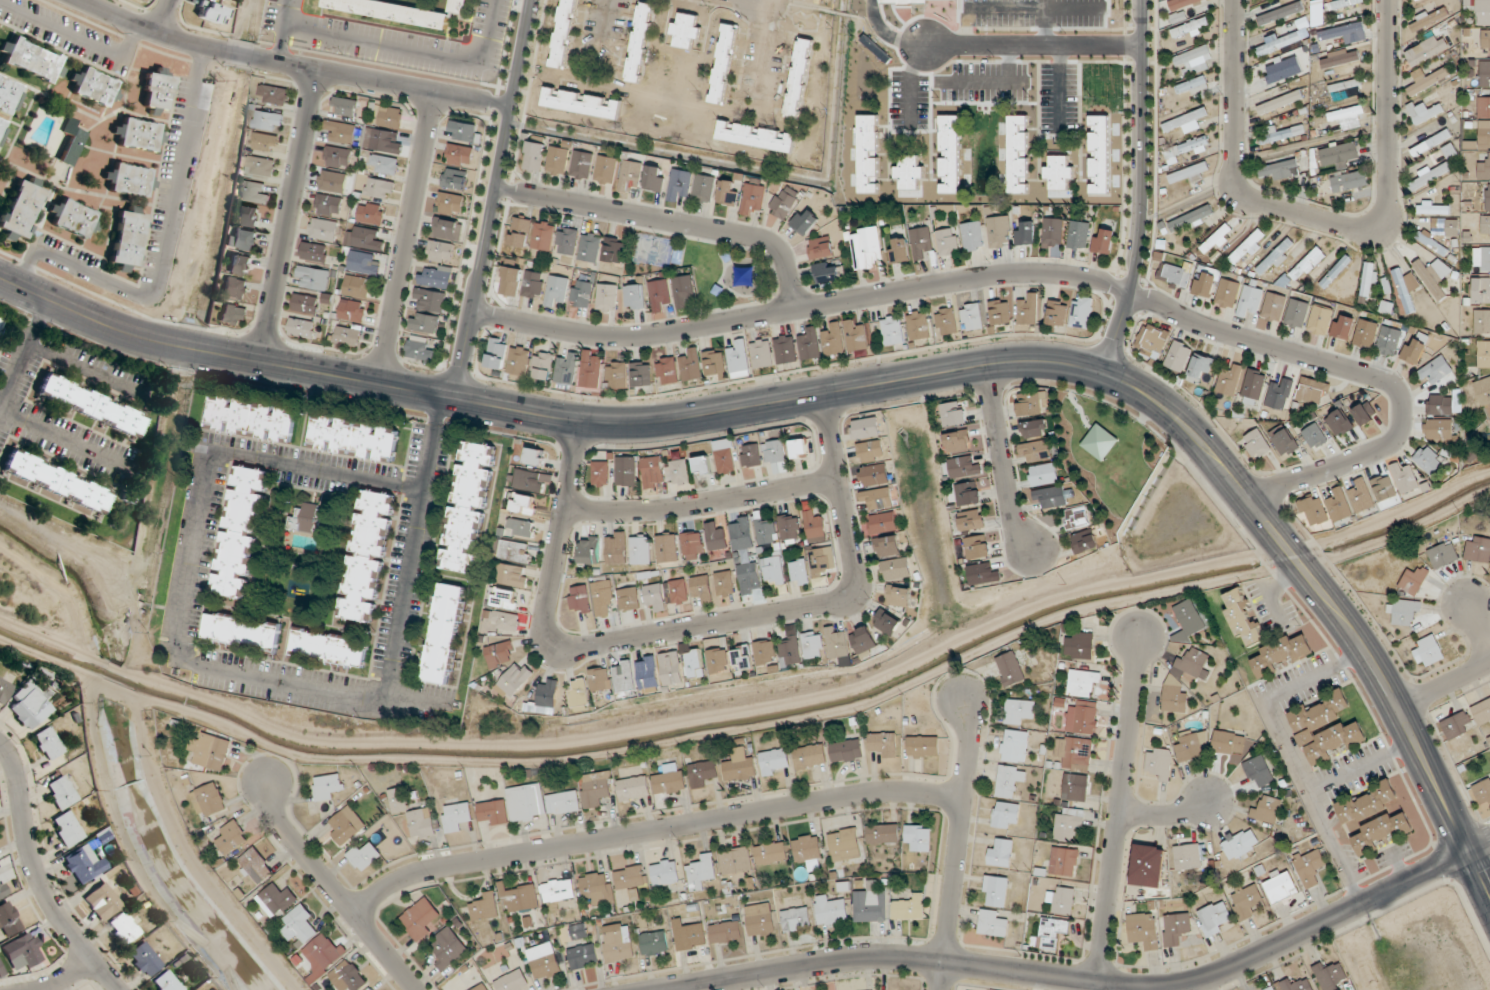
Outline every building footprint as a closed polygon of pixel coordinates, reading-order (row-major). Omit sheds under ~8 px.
[(225,8),(200,0),(194,18),(219,26),(225,8)] [(451,12),(467,14),(469,0),(453,0),(451,12)] [(565,69),(577,0),(562,0),(550,66),(565,69)] [(641,84),(656,4),(639,0),(624,80),(641,84)] [(1168,1),(1172,12),(1205,0),(1171,0),(1168,1)] [(1314,26),(1327,24),(1324,11),(1365,3),(1365,0),(1330,0),(1310,4),(1314,26)] [(1474,26),(1489,26),(1489,0),(1474,0),(1474,26)] [(1305,12),(1302,2),(1256,15),(1259,25),(1305,12)] [(1414,31),(1450,15),(1446,5),(1410,20),(1414,31)] [(703,16),(676,11),(670,45),(697,50),(703,16)] [(1210,28),(1205,16),(1171,30),(1176,42),(1210,28)] [(738,25),(723,22),(709,102),(725,105),(738,25)] [(1346,44),(1368,40),(1364,22),(1318,31),(1320,41),(1345,36),(1346,44)] [(1265,45),(1256,49),(1260,58),(1301,40),(1296,28),(1264,42),(1265,45)] [(1482,30),(1482,54),(1489,54),(1489,30),(1482,30)] [(1450,47),(1445,37),(1437,41),(1433,35),(1404,51),(1413,68),(1450,47)] [(50,84),(53,76),(58,79),(67,59),(14,36),(11,43),(3,40),(0,47),(0,49),(6,52),(1,63),(50,84)] [(813,39),(797,36),(784,117),(800,120),(813,39)] [(1184,78),(1208,68),(1205,60),(1213,57),(1207,44),(1175,58),(1184,78)] [(1322,66),(1360,64),(1359,51),(1321,52),(1322,66)] [(1303,73),(1296,54),(1262,65),(1269,84),(1303,73)] [(1477,61),(1477,86),(1489,86),(1489,61),(1477,61)] [(1413,79),(1415,84),(1406,88),(1410,97),(1452,78),(1446,64),(1413,79)] [(69,92),(104,107),(108,98),(116,101),(120,91),(112,88),(116,80),(80,66),(69,92)] [(146,73),(139,112),(165,117),(172,76),(165,75),(166,68),(155,66),(154,74),(146,73)] [(0,75),(0,113),(11,118),(25,87),(0,75)] [(1209,86),(1206,76),(1175,85),(1178,95),(1209,86)] [(1362,86),(1361,78),(1328,85),(1329,93),(1362,86)] [(261,103),(288,103),(288,85),(261,85),(261,103)] [(619,119),(623,99),(546,86),(542,106),(619,119)] [(1257,106),(1261,115),(1303,98),(1299,89),(1257,106)] [(331,113),(354,118),(358,101),(335,96),(331,113)] [(1477,97),(1477,118),(1489,118),(1489,97),(1477,97)] [(1407,109),(1416,126),(1445,111),(1441,103),(1430,109),(1425,99),(1407,109)] [(373,124),(399,129),(403,110),(377,104),(373,124)] [(1162,124),(1165,132),(1181,125),(1185,134),(1202,127),(1198,119),(1209,114),(1206,106),(1162,124)] [(1340,120),(1342,130),(1361,126),(1359,115),(1364,114),(1363,106),(1328,113),(1329,122),(1340,120)] [(285,116),(258,109),(254,125),(280,133),(285,116)] [(858,193),(879,193),(879,114),(858,114),(858,193)] [(1028,114),(1008,114),(1008,193),(1028,193),(1028,114)] [(1088,194),(1110,194),(1110,114),(1088,114),(1088,194)] [(940,194),(960,194),(960,115),(940,115),(940,194)] [(117,145),(152,152),(154,142),(158,143),(161,125),(123,117),(121,126),(113,125),(111,134),(119,135),(117,145)] [(72,167),(90,128),(67,118),(60,132),(69,136),(58,161),(72,167)] [(0,119),(0,145),(9,123),(0,119)] [(716,140),(793,153),(797,133),(720,119),(716,140)] [(1477,120),(1477,149),(1489,149),(1489,120),(1477,120)] [(354,145),(356,124),(327,121),(325,142),(354,145)] [(477,143),(479,124),(450,121),(448,140),(477,143)] [(363,147),(399,155),(403,134),(368,127),(363,147)] [(1415,158),(1452,135),(1447,128),(1411,150),(1415,158)] [(280,135),(255,133),(254,150),(279,152),(280,135)] [(1177,145),(1182,157),(1210,147),(1206,135),(1177,145)] [(547,145),(530,140),(523,169),(540,173),(547,145)] [(475,148),(450,143),(447,163),(471,168),(475,148)] [(1363,153),(1361,143),(1315,152),(1317,162),(1363,153)] [(1413,191),(1454,168),(1449,160),(1459,154),(1452,143),(1441,149),(1446,159),(1408,180),(1413,191)] [(571,148),(552,145),(546,173),(565,177),(571,148)] [(352,150),(327,146),(323,165),(349,169),(352,150)] [(571,177),(590,180),(594,153),(575,150),(571,177)] [(1488,153),(1488,162),(1478,162),(1478,180),(1489,180),(1489,153),(1488,153)] [(399,159),(371,154),(368,171),(396,176),(399,159)] [(613,185),(620,159),(601,154),(594,181),(613,185)] [(278,160),(249,155),(246,173),(275,177),(278,160)] [(896,164),(896,190),(923,190),(923,155),(899,155),(899,164),(896,164)] [(1044,164),(1044,190),(1072,190),(1072,155),(1050,155),(1050,164),(1044,164)] [(619,190),(639,192),(643,162),(623,159),(619,190)] [(1201,173),(1210,169),(1206,160),(1169,175),(1172,183),(1189,176),(1192,184),(1203,179),(1201,173)] [(152,169),(113,161),(111,170),(104,169),(102,180),(110,182),(108,191),(144,198),(147,185),(149,186),(152,169)] [(1270,175),(1270,178),(1299,177),(1299,162),(1258,164),(1259,176),(1270,175)] [(665,166),(646,166),(646,191),(665,191),(665,166)] [(465,191),(469,172),(445,168),(442,187),(465,191)] [(694,172),(673,168),(667,200),(678,202),(679,196),(689,198),(694,172)] [(347,174),(322,170),(318,189),(344,194),(347,174)] [(1331,177),(1334,192),(1369,186),(1366,171),(1331,177)] [(717,177),(698,173),(693,200),(712,203),(717,177)] [(0,219),(0,227),(6,229),(2,237),(12,241),(15,234),(25,238),(45,192),(37,188),(40,180),(31,176),(28,184),(17,179),(0,219)] [(364,198),(390,202),(394,182),(367,177),(364,198)] [(735,207),(743,185),(724,178),(716,201),(735,207)] [(270,205),(272,195),(263,194),(264,184),(242,179),(238,199),(270,205)] [(767,183),(747,180),(741,213),(751,215),(752,209),(762,211),(767,183)] [(800,194),(782,185),(768,212),(785,222),(800,194)] [(466,196),(440,191),(436,211),(462,217),(466,196)] [(314,214),(339,218),(343,198),(318,193),(314,214)] [(89,240),(100,213),(62,198),(59,206),(51,203),(48,212),(54,215),(50,225),(89,240)] [(382,225),(385,206),(359,202),(357,222),(382,225)] [(1417,214),(1449,214),(1449,203),(1417,203),(1417,214)] [(260,227),(262,207),(236,204),(234,225),(260,227)] [(138,265),(146,215),(136,213),(137,207),(129,205),(128,213),(116,211),(108,262),(117,263),(116,271),(126,272),(127,264),(138,265)] [(1168,222),(1173,234),(1215,217),(1210,205),(1168,222)] [(805,216),(800,212),(789,224),(804,237),(820,218),(810,210),(805,216)] [(1482,216),(1482,239),(1489,239),(1489,216),(1482,216)] [(339,223),(312,217),(308,237),(335,243),(339,223)] [(532,220),(514,217),(509,245),(527,248),(532,220)] [(460,237),(459,219),(434,220),(435,239),(460,237)] [(1043,219),(1043,246),(1063,246),(1063,219),(1043,219)] [(550,252),(555,224),(536,220),(531,249),(550,252)] [(1458,235),(1458,220),(1447,220),(1446,235),(1458,235)] [(985,248),(980,221),(961,224),(966,252),(985,248)] [(989,248),(1011,247),(1010,221),(988,222),(989,248)] [(1035,221),(1016,221),(1016,244),(1035,244),(1035,221)] [(1068,248),(1088,249),(1090,222),(1070,221),(1068,248)] [(1199,245),(1206,254),(1233,231),(1226,222),(1199,245)] [(383,241),(380,241),(382,231),(347,226),(344,246),(382,251),(383,241)] [(555,253),(573,257),(579,231),(561,226),(555,253)] [(855,271),(884,266),(878,226),(849,231),(855,271)] [(915,261),(926,260),(925,252),(933,251),(930,226),(911,229),(915,261)] [(225,247),(255,251),(258,232),(228,227),(225,247)] [(1092,251),(1112,254),(1115,230),(1096,227),(1092,251)] [(940,257),(960,253),(955,228),(935,231),(940,257)] [(1228,258),(1236,267),(1267,236),(1259,228),(1228,258)] [(1444,257),(1449,249),(1423,230),(1417,239),(1444,257)] [(578,260),(597,264),(603,236),(583,232),(578,260)] [(811,261),(834,257),(831,236),(807,241),(811,261)] [(1298,246),(1288,236),(1256,268),(1265,278),(1298,246)] [(626,239),(606,237),(604,262),(623,264),(626,239)] [(910,261),(907,238),(888,240),(891,264),(910,261)] [(426,259),(450,266),(456,246),(432,239),(426,259)] [(325,263),(328,246),(303,242),(300,259),(325,263)] [(1289,273),(1297,282),(1327,256),(1318,246),(1289,273)] [(1480,247),(1480,271),(1489,271),(1489,247),(1480,247)] [(347,270),(377,276),(381,257),(351,251),(347,270)] [(1351,258),(1343,252),(1320,285),(1328,290),(1351,258)] [(226,273),(251,276),(253,257),(229,253),(226,273)] [(1411,266),(1439,300),(1446,294),(1439,285),(1445,281),(1430,263),(1427,265),(1421,258),(1411,266)] [(818,284),(840,279),(836,260),(814,265),(818,284)] [(1187,289),(1193,272),(1166,262),(1160,279),(1187,289)] [(1363,298),(1372,297),(1371,285),(1378,284),(1377,262),(1362,263),(1363,298)] [(327,291),(331,271),(299,265),(295,285),(327,291)] [(523,269),(505,265),(499,293),(516,297),(523,269)] [(419,285),(451,289),(454,272),(422,267),(419,285)] [(1413,273),(1403,277),(1400,268),(1391,272),(1408,314),(1416,311),(1409,292),(1419,288),(1413,273)] [(1192,290),(1208,299),(1219,278),(1202,269),(1192,290)] [(523,297),(542,299),(545,273),(526,271),(523,297)] [(366,300),(372,281),(347,274),(341,293),(366,300)] [(545,306),(554,307),(555,301),(565,302),(569,278),(551,275),(545,306)] [(696,300),(691,275),(672,279),(678,312),(687,310),(686,302),(696,300)] [(247,301),(250,281),(223,277),(220,297),(247,301)] [(1214,298),(1229,308),(1243,287),(1228,277),(1214,298)] [(673,303),(667,278),(647,283),(656,318),(664,316),(662,306),(673,303)] [(1472,278),(1472,303),(1489,303),(1489,278),(1472,278)] [(570,306),(589,309),(594,283),(575,279),(570,306)] [(618,286),(599,284),(596,310),(615,312),(618,286)] [(625,285),(625,310),(644,310),(644,285),(625,285)] [(1239,313),(1258,317),(1263,288),(1244,285),(1239,313)] [(444,313),(448,294),(417,288),(413,307),(444,313)] [(1038,292),(1029,292),(1029,301),(1018,301),(1018,325),(1038,325),(1038,292)] [(1261,317),(1279,323),(1287,297),(1269,292),(1261,317)] [(319,298),(295,293),(291,311),(315,316),(319,298)] [(1091,329),(1094,299),(1075,296),(1072,327),(1091,329)] [(1311,304),(1292,298),(1284,323),(1302,329),(1311,304)] [(363,323),(366,303),(340,299),(337,320),(363,323)] [(1012,324),(1009,300),(990,302),(992,326),(1012,324)] [(1047,325),(1067,327),(1069,302),(1050,300),(1047,325)] [(248,309),(222,303),(218,321),(244,327),(248,309)] [(985,329),(981,303),(961,306),(965,332),(985,329)] [(1307,330),(1326,335),(1333,310),(1315,305),(1307,330)] [(935,311),(940,337),(959,333),(954,307),(935,311)] [(1489,333),(1489,310),(1474,310),(1474,333),(1489,333)] [(911,340),(930,338),(928,311),(908,313),(911,340)] [(441,318),(417,312),(412,330),(437,336),(441,318)] [(1350,341),(1356,318),(1337,313),(1331,335),(1350,341)] [(882,318),(886,346),(905,343),(901,316),(882,318)] [(314,341),(318,323),(291,317),(288,336),(314,341)] [(1379,324),(1361,318),(1353,344),(1371,349),(1379,324)] [(826,356),(845,354),(840,320),(829,321),(830,326),(822,327),(826,356)] [(846,321),(849,352),(869,350),(866,326),(855,327),(854,320),(846,321)] [(1171,334),(1147,323),(1136,344),(1160,356),(1171,334)] [(333,343),(358,348),(361,330),(337,325),(333,343)] [(1395,356),(1402,330),(1383,325),(1376,351),(1395,356)] [(807,334),(800,335),(801,360),(820,359),(819,326),(807,326),(807,334)] [(1398,353),(1414,364),(1432,340),(1416,328),(1398,353)] [(781,372),(800,367),(793,334),(774,338),(781,372)] [(752,375),(745,338),(735,340),(736,347),(727,349),(733,379),(752,375)] [(755,369),(775,366),(770,338),(751,342),(755,369)] [(428,349),(429,344),(410,339),(404,359),(433,367),(437,352),(428,349)] [(507,339),(489,339),(488,368),(506,369),(507,339)] [(1182,373),(1194,349),(1177,340),(1164,364),(1182,373)] [(1477,341),(1477,368),(1489,368),(1489,341),(1477,341)] [(688,356),(680,357),(684,382),(704,378),(697,346),(687,348),(688,356)] [(509,375),(528,376),(530,348),(511,347),(509,375)] [(728,373),(721,349),(702,354),(709,378),(728,373)] [(556,355),(537,351),(532,378),(550,381),(556,355)] [(568,360),(562,358),(553,384),(570,390),(582,355),(571,352),(568,360)] [(1188,380),(1203,385),(1213,359),(1197,353),(1188,380)] [(581,390),(602,391),(603,355),(582,354),(581,390)] [(1454,370),(1443,354),(1421,370),(1432,386),(1454,370)] [(658,359),(658,384),(678,384),(678,359),(658,359)] [(627,363),(607,363),(607,389),(627,389),(627,363)] [(632,363),(632,387),(652,387),(652,363),(632,363)] [(1215,391),(1233,397),(1244,366),(1234,363),(1230,373),(1221,371),(1215,391)] [(1267,373),(1248,369),(1240,400),(1259,405),(1267,373)] [(135,439),(145,415),(45,372),(35,395),(135,439)] [(1329,388),(1308,375),(1296,393),(1317,407),(1329,388)] [(1489,403),(1489,377),(1474,382),(1481,406),(1489,403)] [(1293,381),(1283,379),(1282,386),(1271,384),(1266,407),(1286,412),(1293,381)] [(1046,393),(1018,393),(1018,416),(1046,416),(1046,393)] [(293,444),(299,410),(212,395),(207,430),(293,444)] [(1454,395),(1427,395),(1427,415),(1454,415),(1454,395)] [(1376,417),(1367,400),(1351,408),(1361,426),(1376,417)] [(941,404),(945,428),(968,425),(964,401),(941,404)] [(1326,420),(1341,439),(1355,427),(1340,409),(1326,420)] [(395,462),(400,428),(314,414),(308,448),(395,462)] [(882,436),(878,417),(852,422),(855,441),(882,436)] [(1050,436),(1048,419),(1023,423),(1025,439),(1050,436)] [(1425,439),(1453,439),(1453,420),(1425,420),(1425,439)] [(1328,442),(1317,422),(1301,431),(1313,451),(1328,442)] [(1119,440),(1097,423),(1080,444),(1101,461),(1119,440)] [(1268,434),(1284,458),(1300,448),(1284,424),(1268,434)] [(1238,443),(1256,463),(1273,448),(1255,428),(1238,443)] [(949,453),(973,449),(969,430),(946,434),(949,453)] [(714,441),(719,474),(737,472),(733,439),(714,441)] [(791,441),(793,459),(809,457),(807,439),(791,441)] [(858,444),(863,464),(886,459),(882,439),(858,444)] [(441,569),(477,574),(498,446),(462,440),(441,569)] [(784,440),(765,442),(767,463),(786,461),(784,440)] [(1027,455),(1027,462),(1053,460),(1051,441),(1016,444),(1017,456),(1027,455)] [(741,446),(745,469),(764,465),(760,443),(741,446)] [(1431,477),(1445,463),(1426,444),(1412,458),(1431,477)] [(545,449),(522,448),(522,465),(544,466),(545,449)] [(101,514),(111,491),(10,449),(1,472),(101,514)] [(976,465),(973,454),(947,462),(953,482),(984,472),(981,463),(976,465)] [(694,458),(698,476),(713,473),(709,455),(694,458)] [(617,486),(637,486),(637,457),(617,457),(617,486)] [(643,488),(664,487),(662,457),(642,458),(643,488)] [(691,484),(688,459),(671,461),(673,485),(691,484)] [(610,486),(610,462),(593,462),(593,486),(610,486)] [(1420,488),(1411,466),(1401,470),(1398,463),(1390,466),(1401,495),(1420,488)] [(235,464),(212,594),(247,600),(270,470),(235,464)] [(861,467),(862,487),(890,485),(888,464),(861,467)] [(1059,483),(1058,464),(1030,466),(1032,486),(1059,483)] [(547,494),(550,474),(517,470),(514,490),(547,494)] [(1377,502),(1396,498),(1391,476),(1372,480),(1377,502)] [(1376,506),(1365,478),(1355,482),(1357,487),(1348,490),(1358,514),(1376,506)] [(959,508),(982,504),(978,481),(955,485),(959,508)] [(1068,504),(1063,485),(1033,492),(1035,502),(1041,501),(1043,510),(1068,504)] [(1336,523),(1354,515),(1341,486),(1332,490),(1336,498),(1326,502),(1336,523)] [(869,502),(870,511),(895,507),(891,487),(860,492),(862,503),(869,502)] [(397,494),(360,488),(339,619),(376,625),(397,494)] [(511,511),(535,515),(539,498),(515,493),(511,511)] [(1310,528),(1330,520),(1318,494),(1299,503),(1310,528)] [(290,530),(323,536),(329,508),(296,502),(290,530)] [(1090,524),(1086,506),(1064,511),(1069,529),(1090,524)] [(963,532),(986,528),(982,509),(959,513),(963,532)] [(824,517),(815,517),(815,510),(805,511),(807,542),(826,540),(824,517)] [(898,530),(895,512),(869,516),(872,535),(898,530)] [(782,544),(801,543),(800,515),(780,515),(782,544)] [(755,549),(749,517),(729,521),(735,553),(755,549)] [(537,523),(510,518),(506,534),(533,539),(537,523)] [(778,543),(773,519),(756,522),(761,546),(778,543)] [(725,528),(715,530),(714,522),(705,523),(709,552),(727,549),(725,528)] [(1071,535),(1077,556),(1099,550),(1094,529),(1071,535)] [(704,559),(702,531),(682,532),(683,560),(704,559)] [(626,533),(606,533),(606,564),(626,564),(626,533)] [(874,540),(878,559),(903,554),(898,534),(874,540)] [(965,538),(969,560),(991,556),(988,534),(965,538)] [(657,535),(657,563),(677,563),(677,535),(657,535)] [(1489,561),(1489,540),(1469,535),(1464,559),(1489,564),(1489,561)] [(651,536),(631,536),(631,565),(651,565),(651,536)] [(600,537),(579,537),(579,565),(600,565),(600,537)] [(499,559),(529,564),(532,544),(502,540),(499,559)] [(1426,553),(1435,571),(1460,559),(1450,541),(1426,553)] [(832,574),(828,547),(810,550),(814,577),(832,574)] [(786,583),(780,555),(761,560),(767,588),(786,583)] [(885,581),(912,578),(910,558),(883,561),(885,581)] [(810,584),(806,559),(789,561),(793,586),(810,584)] [(530,569),(499,562),(494,582),(525,589),(530,569)] [(761,593),(757,562),(738,564),(741,596),(761,593)] [(1001,581),(1000,570),(993,571),(992,562),(968,566),(971,586),(1001,581)] [(1408,569),(1397,587),(1416,598),(1430,573),(1421,567),(1416,574),(1408,569)] [(714,573),(718,598),(735,595),(731,570),(714,573)] [(702,604),(712,603),(709,575),(691,577),(693,597),(701,596),(702,604)] [(671,605),(689,603),(686,579),(668,581),(671,605)] [(597,617),(616,613),(610,580),(591,583),(597,617)] [(465,586),(438,582),(422,680),(449,685),(465,586)] [(650,614),(667,609),(660,583),(642,587),(650,614)] [(909,608),(912,588),(889,585),(886,605),(909,608)] [(590,613),(589,586),(569,587),(571,614),(590,613)] [(620,611),(641,609),(638,587),(617,590),(620,611)] [(1237,640),(1243,637),(1248,647),(1264,641),(1242,587),(1223,595),(1228,605),(1224,607),(1237,640)] [(521,592),(495,588),(492,607),(518,611),(521,592)] [(1206,629),(1192,598),(1173,608),(1184,631),(1171,638),(1174,644),(1206,629)] [(1411,624),(1411,615),(1422,614),(1421,599),(1389,603),(1391,626),(1411,624)] [(872,624),(892,637),(902,621),(882,608),(872,624)] [(277,652),(282,624),(208,611),(203,639),(277,652)] [(519,629),(518,612),(491,613),(491,629),(519,629)] [(831,659),(850,656),(846,633),(836,634),(835,626),(826,627),(831,659)] [(877,647),(869,627),(850,634),(859,655),(877,647)] [(290,657),(365,669),(370,640),(295,628),(290,657)] [(803,633),(806,659),(825,657),(822,631),(803,633)] [(1294,661),(1313,654),(1305,632),(1249,654),(1257,675),(1293,661),(1294,661)] [(1093,633),(1066,633),(1066,660),(1093,660),(1093,633)] [(1422,669),(1446,658),(1434,634),(1418,642),(1422,650),(1414,654),(1422,669)] [(781,637),(781,666),(801,666),(801,637),(781,637)] [(760,665),(779,661),(774,639),(755,643),(760,665)] [(484,648),(491,670),(510,663),(507,654),(515,652),(511,640),(484,648)] [(739,672),(757,666),(749,645),(732,652),(739,672)] [(708,649),(712,674),(731,671),(727,646),(708,649)] [(1165,684),(1162,711),(1187,713),(1188,695),(1182,692),(1183,677),(1185,673),(1187,673),(1199,679),(1207,680),(1211,671),(1204,668),(1210,655),(1190,647),(1185,658),(1177,657),(1165,684)] [(690,679),(707,676),(702,649),(686,652),(690,679)] [(661,655),(665,686),(685,683),(681,652),(661,655)] [(995,659),(1007,687),(1025,679),(1014,652),(995,659)] [(642,690),(661,687),(656,656),(636,659),(642,690)] [(494,687),(509,701),(534,675),(519,661),(494,687)] [(619,693),(637,690),(632,661),(613,664),(619,693)] [(614,689),(609,666),(589,670),(594,693),(614,689)] [(1087,701),(1100,682),(1079,667),(1066,686),(1087,701)] [(4,705),(14,684),(0,677),(0,703),(4,705)] [(11,698),(16,703),(9,711),(29,731),(48,712),(41,705),(50,696),(31,677),(11,698)] [(559,679),(549,679),(549,686),(539,685),(538,704),(526,703),(525,713),(557,715),(559,679)] [(591,710),(588,679),(569,681),(572,712),(591,710)] [(1311,767),(1368,740),(1358,720),(1346,726),(1339,712),(1351,707),(1342,689),(1286,716),(1311,767)] [(1024,725),(1024,719),(1035,719),(1035,701),(1003,700),(1003,725),(1024,725)] [(1475,700),(1475,723),(1489,723),(1489,700),(1475,700)] [(1098,702),(1069,701),(1068,733),(1096,734),(1098,702)] [(1475,726),(1463,709),(1440,725),(1452,742),(1475,726)] [(65,751),(50,725),(33,735),(47,761),(65,751)] [(1028,732),(1005,729),(1001,761),(1024,764),(1028,732)] [(193,764),(223,772),(231,740),(202,732),(200,741),(190,739),(187,750),(196,753),(193,764)] [(1176,732),(1177,759),(1208,759),(1208,732),(1176,732)] [(1213,754),(1244,754),(1244,732),(1213,732),(1213,754)] [(870,733),(870,751),(880,751),(880,758),(897,758),(897,733),(870,733)] [(939,737),(908,737),(908,756),(939,756),(939,737)] [(1063,769),(1090,771),(1091,751),(1085,750),(1086,739),(1066,738),(1063,769)] [(830,743),(832,763),(863,759),(860,740),(830,743)] [(826,767),(825,745),(794,748),(796,769),(826,767)] [(753,756),(745,757),(744,748),(732,749),(733,760),(723,761),(725,781),(756,778),(753,756)] [(789,772),(787,749),(760,752),(762,775),(789,772)] [(1146,750),(1147,772),(1153,772),(1154,781),(1172,780),(1170,749),(1146,750)] [(1243,763),(1255,790),(1275,781),(1263,754),(1243,763)] [(688,765),(692,788),(719,783),(716,760),(688,765)] [(996,797),(1014,799),(1016,783),(1024,784),(1026,768),(999,765),(996,797)] [(651,777),(656,797),(688,790),(683,769),(651,777)] [(613,795),(612,772),(581,774),(583,809),(604,808),(604,796),(613,795)] [(44,786),(59,811),(79,800),(64,774),(44,786)] [(336,793),(345,791),(342,774),(313,778),(316,802),(337,799),(336,793)] [(1088,775),(1064,774),(1063,800),(1087,801),(1088,775)] [(651,798),(648,775),(617,780),(620,803),(651,798)] [(1468,789),(1480,813),(1489,808),(1489,778),(1468,789)] [(1335,807),(1359,855),(1413,828),(1405,811),(1395,816),(1391,809),(1401,804),(1390,780),(1335,807)] [(199,819),(226,811),(219,783),(192,790),(199,819)] [(543,817),(538,786),(506,791),(512,822),(543,817)] [(437,834),(431,807),(409,811),(404,787),(388,790),(393,814),(407,811),(412,839),(437,834)] [(581,811),(578,790),(546,795),(548,815),(581,811)] [(1275,826),(1283,802),(1259,794),(1251,818),(1275,826)] [(489,820),(489,827),(509,824),(506,800),(477,803),(479,821),(489,820)] [(992,827),(1017,830),(1020,804),(995,801),(992,827)] [(464,821),(473,820),(471,803),(442,806),(445,834),(465,831),(464,821)] [(331,822),(337,827),(330,834),(344,848),(368,825),(348,805),(331,822)] [(1083,810),(1057,807),(1054,839),(1079,842),(1083,810)] [(50,821),(65,848),(85,837),(69,810),(50,821)] [(216,842),(227,856),(249,839),(234,820),(220,831),(224,836),(216,842)] [(868,825),(868,844),(898,844),(898,825),(868,825)] [(930,826),(906,826),(906,843),(911,843),(911,852),(930,852),(930,826)] [(1221,843),(1232,861),(1260,844),(1249,826),(1221,843)] [(860,858),(857,828),(829,831),(832,861),(860,858)] [(821,836),(794,836),(794,860),(821,860),(821,836)] [(1013,840),(991,838),(988,866),(1011,868),(1013,840)] [(754,847),(758,866),(788,859),(784,840),(754,847)] [(92,843),(62,858),(77,886),(106,872),(92,843)] [(364,874),(383,854),(371,843),(364,849),(358,844),(346,856),(364,874)] [(1161,888),(1166,847),(1135,844),(1130,885),(1161,888)] [(1174,869),(1207,869),(1207,845),(1174,845),(1174,869)] [(750,847),(719,851),(722,875),(753,871),(750,847)] [(1050,875),(1076,878),(1078,849),(1052,847),(1050,875)] [(1291,859),(1306,889),(1323,881),(1318,871),(1328,866),(1318,847),(1291,859)] [(236,863),(259,886),(275,871),(252,848),(236,863)] [(708,879),(716,878),(714,853),(703,854),(704,865),(687,866),(689,892),(709,890),(708,879)] [(680,882),(677,859),(650,863),(654,886),(680,882)] [(637,900),(637,887),(646,887),(646,868),(615,868),(615,891),(629,891),(629,900),(637,900)] [(1263,880),(1274,905),(1299,893),(1288,868),(1263,880)] [(614,904),(609,872),(579,876),(582,898),(593,897),(594,907),(614,904)] [(1009,878),(986,875),(983,906),(1006,908),(1009,878)] [(8,894),(0,879),(0,898),(8,894)] [(542,882),(544,902),(575,900),(573,879),(542,882)] [(540,908),(536,886),(508,890),(506,881),(500,882),(504,913),(540,908)] [(886,891),(876,891),(876,881),(865,881),(865,891),(854,891),(854,922),(886,922),(886,891)] [(123,906),(105,882),(83,898),(101,922),(123,906)] [(1053,884),(1045,902),(1053,905),(1051,910),(1068,917),(1077,893),(1053,884)] [(1254,905),(1264,901),(1255,884),(1229,897),(1241,921),(1257,913),(1254,905)] [(299,900),(287,885),(278,892),(272,885),(256,897),(274,920),(299,900)] [(469,904),(472,922),(500,918),(496,891),(485,893),(486,902),(469,904)] [(924,920),(924,893),(914,893),(914,902),(892,902),(892,920),(924,920)] [(814,897),(818,927),(849,923),(847,902),(835,904),(833,894),(814,897)] [(7,900),(0,905),(0,928),(2,927),(7,937),(23,927),(7,900)] [(1224,932),(1221,923),(1231,920),(1225,901),(1197,910),(1206,938),(1224,932)] [(778,934),(771,902),(744,907),(751,939),(778,934)] [(282,920),(288,927),(283,931),(298,950),(318,934),(310,924),(316,919),(303,903),(282,920)] [(410,938),(439,932),(435,917),(436,917),(433,903),(404,909),(410,938)] [(785,933),(813,928),(808,906),(780,911),(785,933)] [(980,936),(1007,935),(1007,919),(1001,919),(1000,910),(979,911),(980,936)] [(126,946),(142,931),(123,911),(107,925),(126,946)] [(1155,912),(1127,916),(1131,943),(1140,942),(1142,952),(1159,949),(1155,912)] [(1164,915),(1165,947),(1183,946),(1182,934),(1191,934),(1190,914),(1164,915)] [(1057,952),(1059,934),(1069,935),(1070,921),(1041,917),(1037,950),(1057,952)] [(744,941),(741,921),(709,925),(712,945),(744,941)] [(600,927),(607,964),(635,959),(629,922),(600,927)] [(570,927),(573,941),(589,936),(586,923),(570,927)] [(706,947),(704,924),(674,928),(677,950),(706,947)] [(438,950),(431,956),(444,972),(470,950),(450,926),(431,941),(438,950)] [(1,947),(17,975),(46,957),(30,930),(1,947)] [(301,954),(316,971),(306,980),(312,986),(347,955),(326,931),(301,954)] [(669,952),(667,931),(640,934),(642,956),(669,952)] [(147,980),(164,965),(143,941),(126,956),(147,980)] [(537,982),(563,974),(553,941),(527,950),(537,982)] [(572,971),(600,965),(595,943),(567,950),(572,971)] [(350,988),(351,989),(359,989),(368,984),(351,959),(328,974),(339,989),(346,989),(350,988)] [(1323,989),(1336,989),(1350,984),(1340,963),(1330,968),(1327,961),(1313,967),(1323,989)] [(521,968),(494,983),(498,989),(520,989),(530,985),(521,968)] [(158,989),(184,989),(168,969),(152,981),(158,989)] [(1298,984),(1292,975),(1277,986),(1279,989),(1313,989),(1305,979),(1298,984)]
